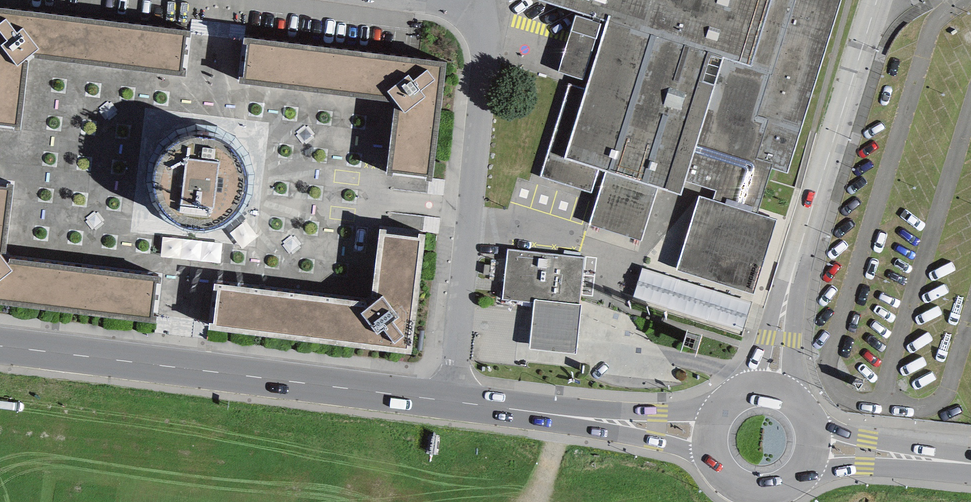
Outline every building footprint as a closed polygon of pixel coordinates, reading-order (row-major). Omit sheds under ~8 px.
[(577,11),(558,72),(572,76),(540,178),(598,196),(585,239),(620,250),(753,291),(776,217),(760,212),(774,169),(788,173),(843,0),(542,0),(577,11)] [(0,8),(0,128),(20,130),(29,56),(187,76),(192,32),(0,8)] [(447,63),(243,37),(237,83),(395,103),(386,175),(432,181),(447,63)] [(195,136),(181,140),(169,149),(159,161),(154,175),(154,190),(158,204),(166,216),(178,225),(192,230),(207,231),(222,227),(234,218),(243,207),(248,193),(249,178),(245,163),(236,151),(224,142),(210,137),(195,136)] [(156,323),(162,277),(5,258),(14,184),(0,183),(0,305),(156,323)] [(208,330),(411,355),(426,235),(380,229),(371,303),(214,284),(208,330)] [(585,258),(509,250),(503,300),(534,303),(535,300),(580,305),(585,258)] [(535,300),(534,303),(532,325),(529,349),(576,354),(578,332),(581,305),(580,305),(535,300)]
